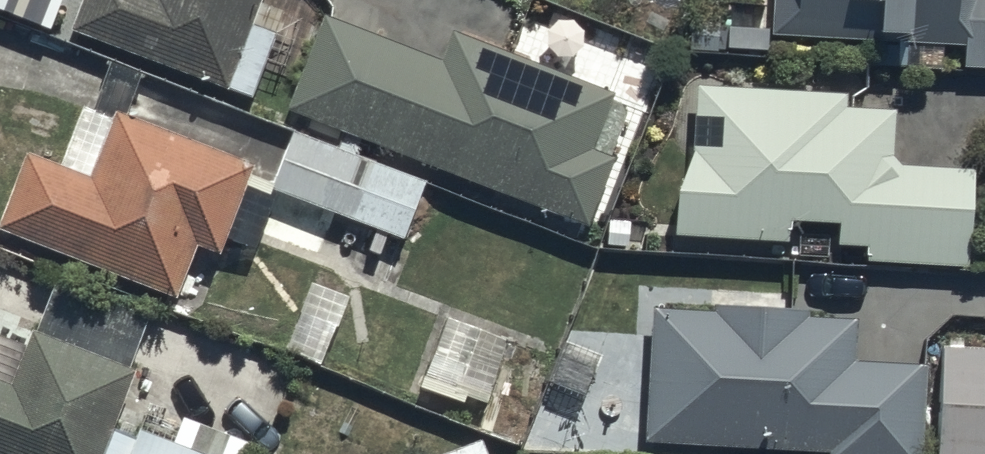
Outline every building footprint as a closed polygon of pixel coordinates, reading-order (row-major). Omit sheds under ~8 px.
[(233,87),(262,0),(86,0),(75,33),(233,87)] [(592,231),(636,117),(336,0),(325,0),(282,110),(592,231)] [(766,35),(984,51),(984,0),(769,0),(766,35)] [(686,87),(677,238),(972,255),(977,170),(895,165),(899,99),(686,87)] [(0,212),(0,233),(199,306),(250,166),(115,117),(92,178),(22,153),(0,212)] [(401,236),(423,180),(291,130),(269,183),(401,236)] [(829,453),(926,453),(931,361),(857,358),(859,312),(651,303),(645,446),(829,453)] [(143,373),(36,330),(13,386),(0,380),(0,453),(109,453),(143,373)] [(935,348),(931,453),(984,453),(984,349),(935,348)] [(439,453),(487,453),(481,438),(439,453)]
